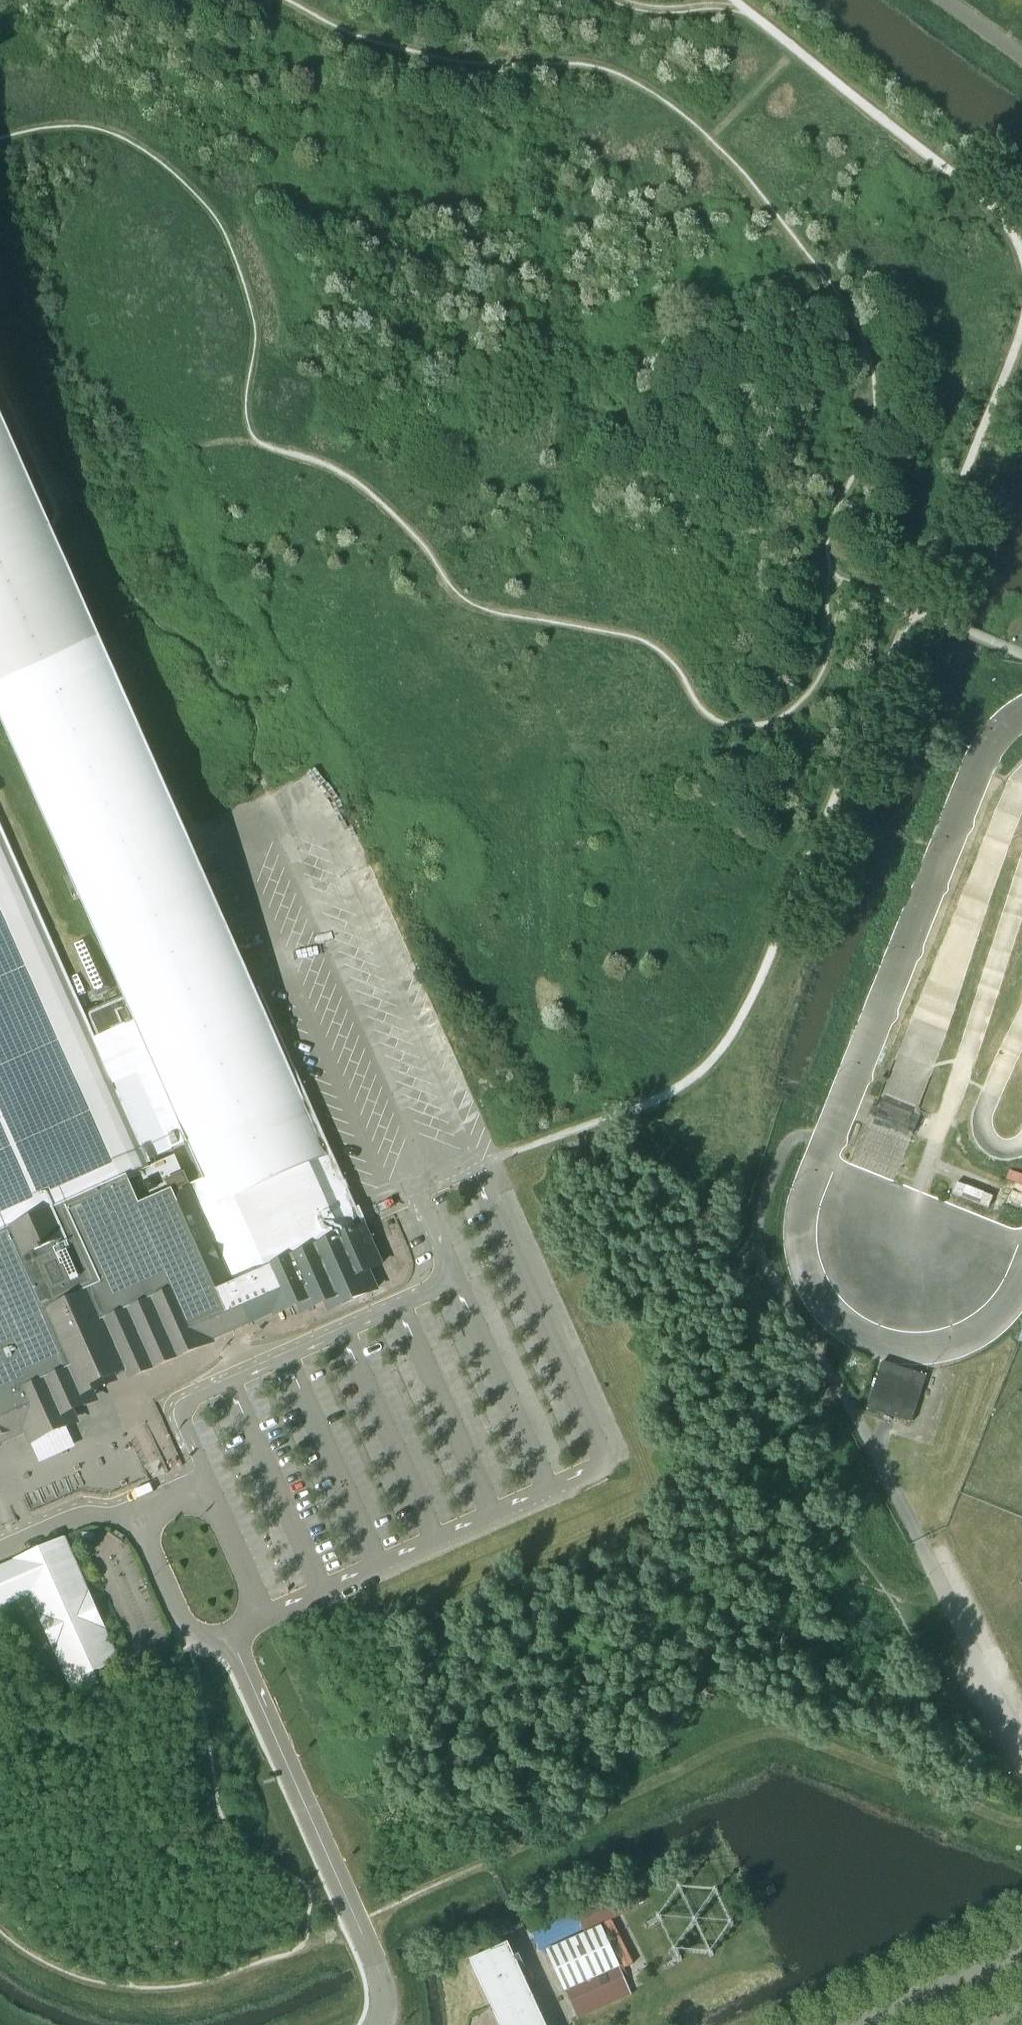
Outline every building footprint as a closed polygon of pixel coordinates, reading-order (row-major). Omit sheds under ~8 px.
[(25,1432),(30,1443),(67,1427),(55,1399),(91,1383),(124,1368),(127,1377),(199,1346),(249,1323),(271,1313),(307,1297),(311,1305),(335,1295),(340,1306),(375,1289),(367,1271),(381,1265),(366,1232),(365,1228),(364,1227),(356,1208),(259,989),(254,991),(247,974),(0,415),(0,719),(134,1022),(142,1040),(203,1179),(188,1186),(174,1156),(152,1166),(138,1137),(125,1106),(121,1097),(95,1039),(0,825),(0,1443),(25,1432)] [(926,1377),(882,1362),(867,1409),(911,1423),(926,1377)] [(0,1567),(0,1607),(30,1594),(49,1638),(59,1660),(69,1682),(114,1662),(117,1661),(102,1627),(99,1628),(88,1605),(85,1598),(85,1596),(88,1595),(63,1539),(14,1561),(0,1567)] [(603,1925),(546,1950),(566,1992),(621,1966),(603,1925)] [(508,1943),(469,1961),(499,2024),(545,2024),(508,1943)]
